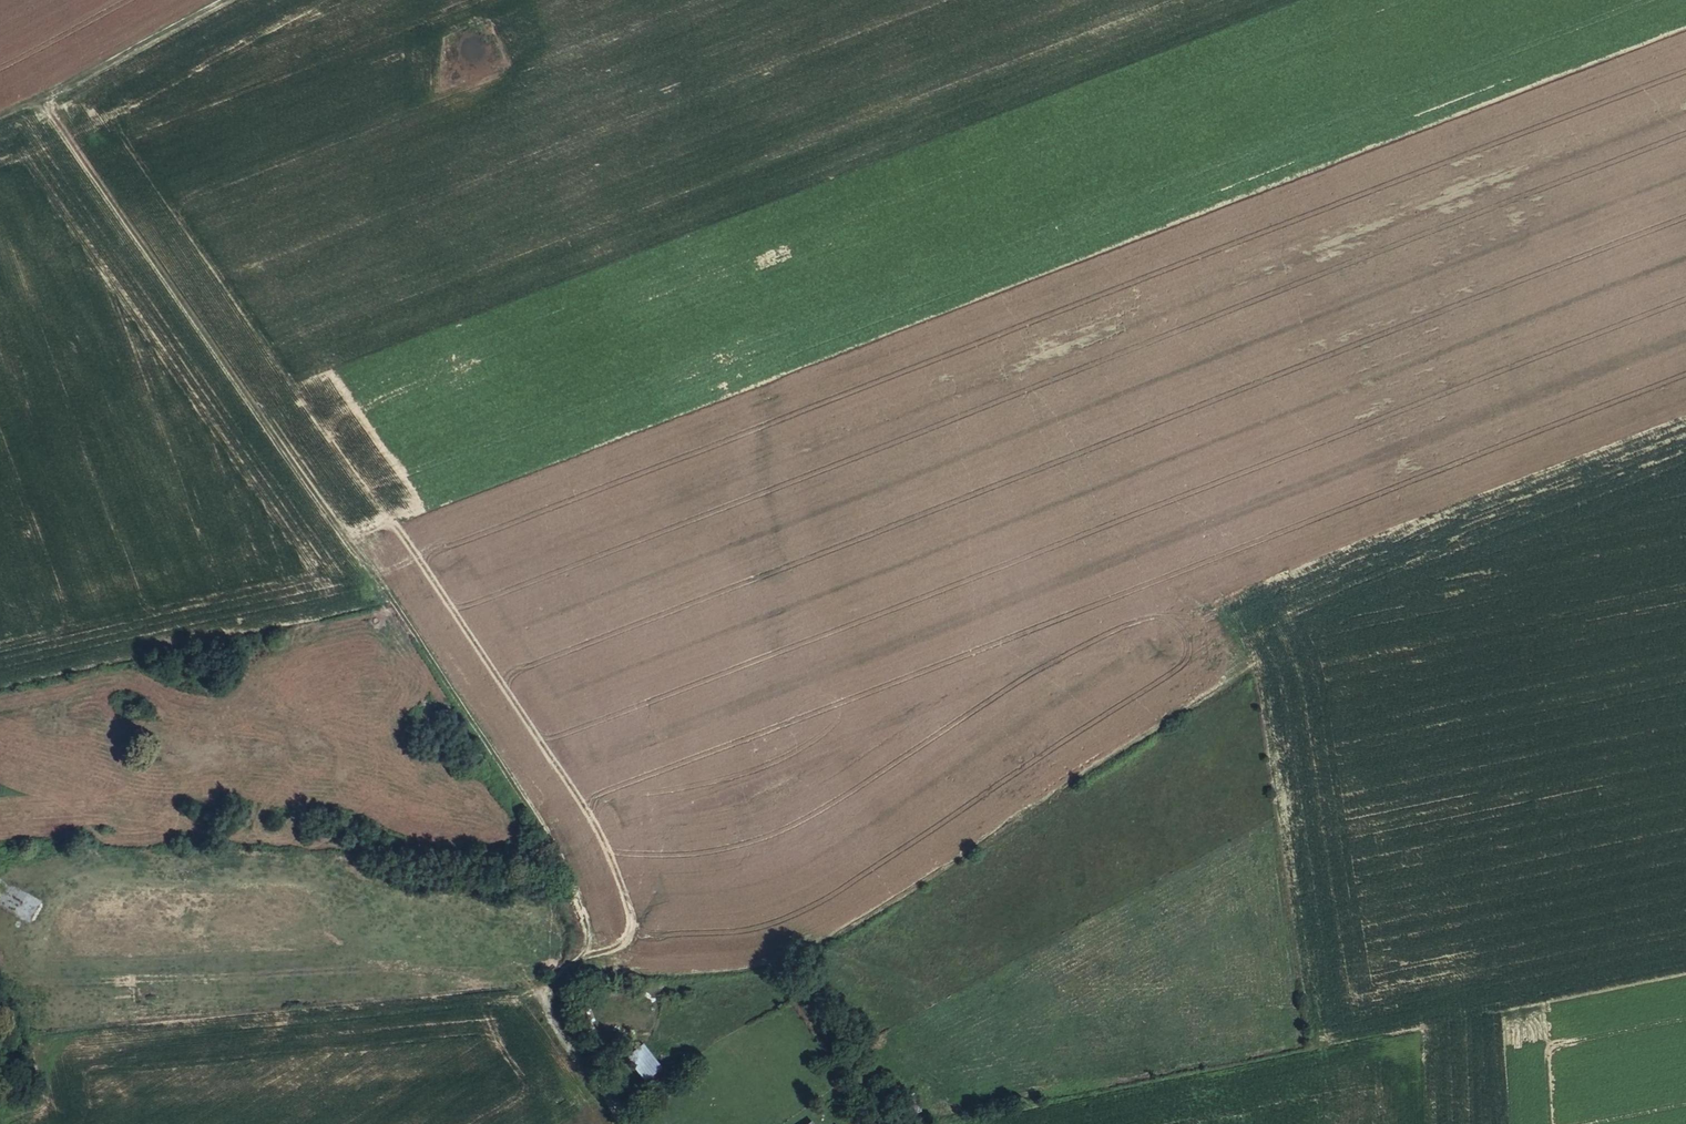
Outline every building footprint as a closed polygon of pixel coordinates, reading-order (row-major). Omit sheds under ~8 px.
[(626,1055),(642,1082),(662,1070),(646,1043),(626,1055)]
